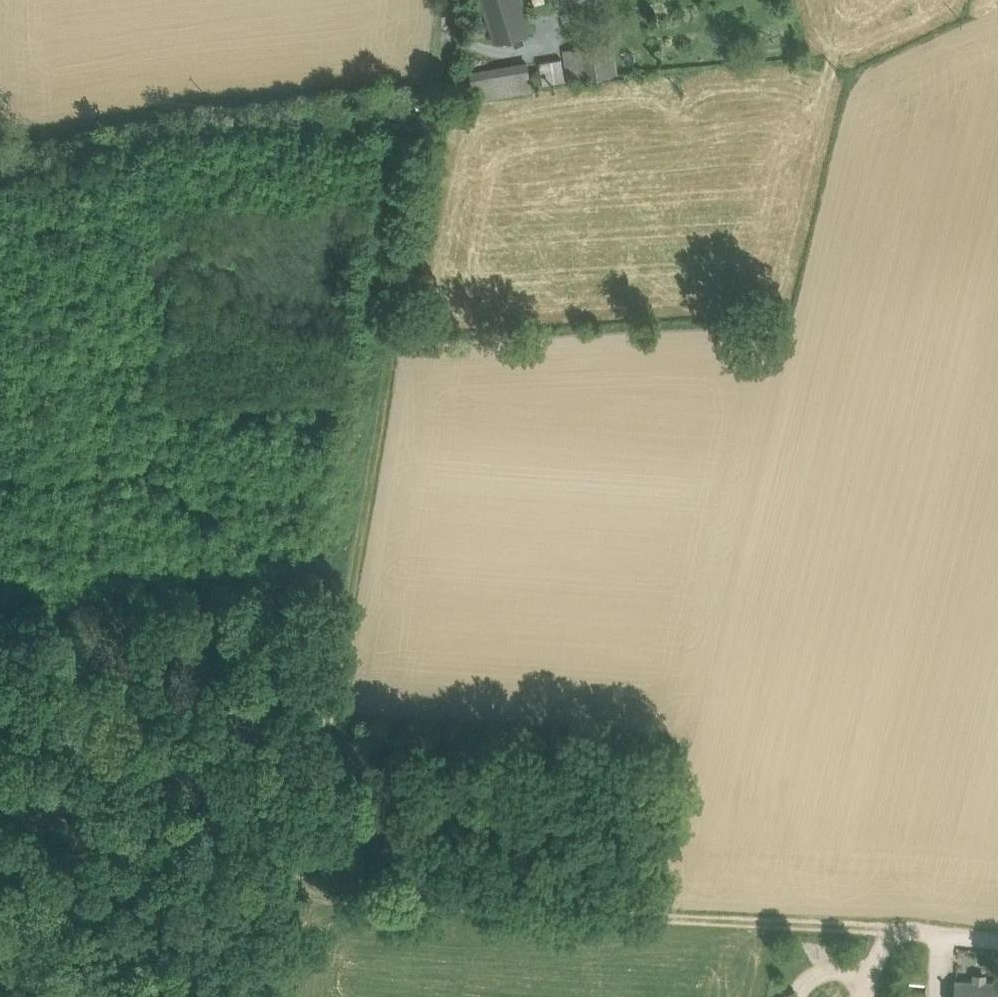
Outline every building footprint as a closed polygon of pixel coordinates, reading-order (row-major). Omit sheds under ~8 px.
[(495,42),(532,30),(522,0),(482,0),(495,42)] [(610,43),(566,49),(571,80),(614,74),(610,43)] [(561,58),(539,62),(543,84),(565,80),(561,58)] [(527,64),(508,67),(513,92),(532,88),(527,64)] [(508,67),(471,74),(475,98),(513,92),(508,67)] [(957,981),(956,996),(992,996),(993,982),(957,981)]
